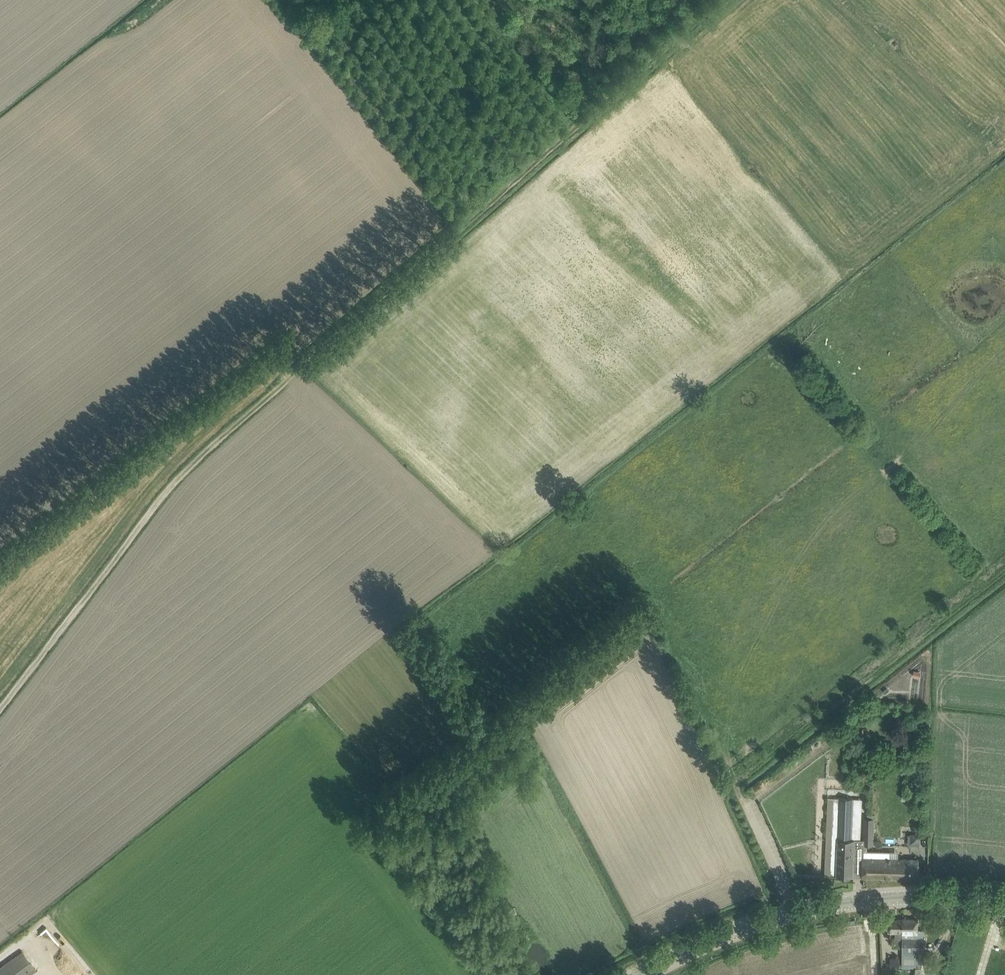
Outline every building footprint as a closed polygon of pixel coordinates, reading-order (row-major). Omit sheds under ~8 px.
[(863,867),(862,877),(919,878),(920,858),(900,856),(900,852),(868,851),(868,846),(875,846),(875,819),(865,818),(864,840),(855,840),(855,836),(838,836),(836,876),(854,877),(854,876),(853,876),(854,867),(863,867)] [(908,845),(918,848),(922,835),(912,832),(908,845)] [(903,919),(889,919),(888,932),(895,932),(895,943),(902,943),(902,955),(902,967),(916,967),(918,952),(918,947),(911,946),(911,937),(905,937),(903,932),(903,919)] [(917,919),(903,919),(903,932),(905,937),(911,937),(911,946),(918,947),(918,952),(923,952),(924,929),(917,929),(917,919)] [(0,968),(0,974),(28,974),(36,969),(22,951),(0,968)]
